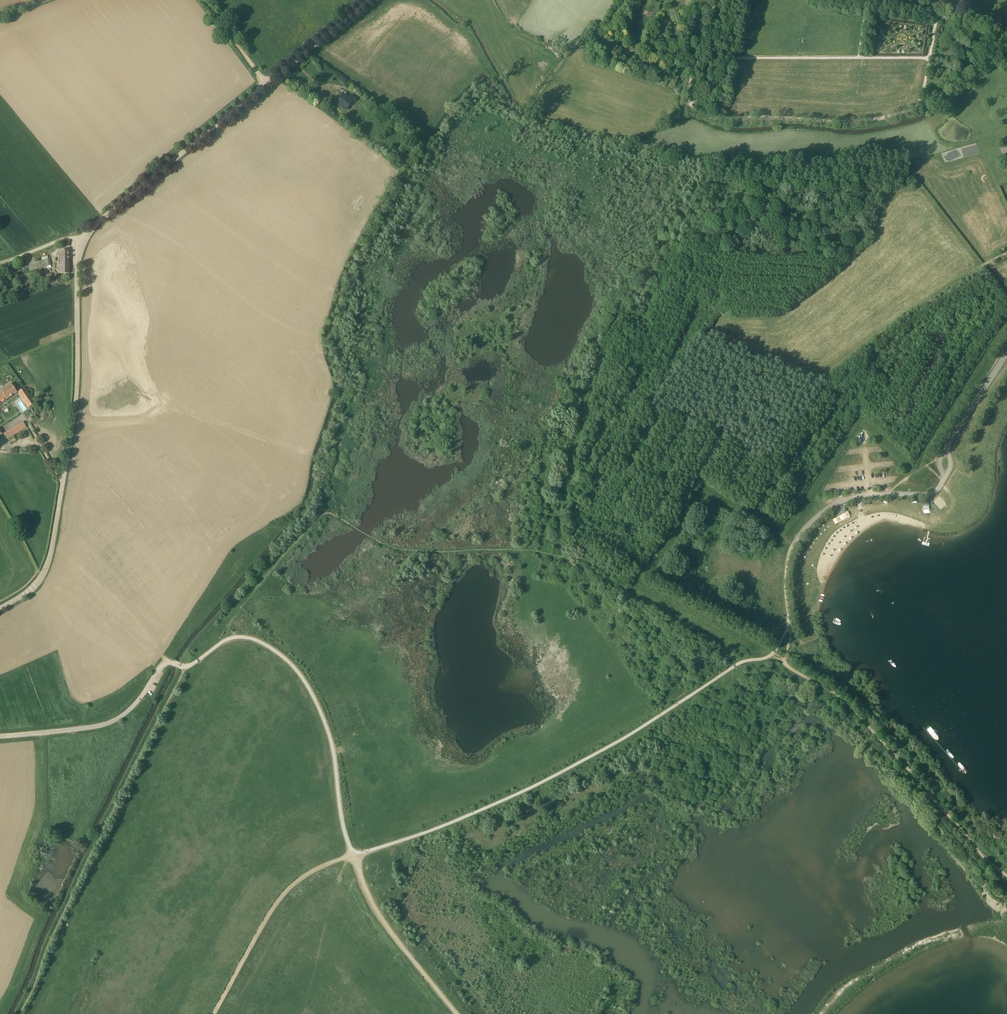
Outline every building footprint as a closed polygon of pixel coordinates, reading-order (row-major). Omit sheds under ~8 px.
[(343,94),(335,105),(346,112),(353,102),(354,103),(357,99),(350,95),(349,97),(343,94)] [(69,274),(69,250),(61,250),(61,253),(59,254),(60,265),(58,265),(58,274),(69,274)] [(49,259),(42,261),(42,263),(41,264),(42,268),(46,267),(47,269),(51,268),(50,266),(51,266),(49,259)] [(45,276),(49,286),(58,282),(56,277),(52,279),(51,274),(45,276)] [(16,393),(10,384),(0,391),(0,404),(16,393)] [(24,388),(17,393),(27,408),(34,404),(24,388)] [(7,439),(26,428),(22,422),(3,433),(7,439)]
